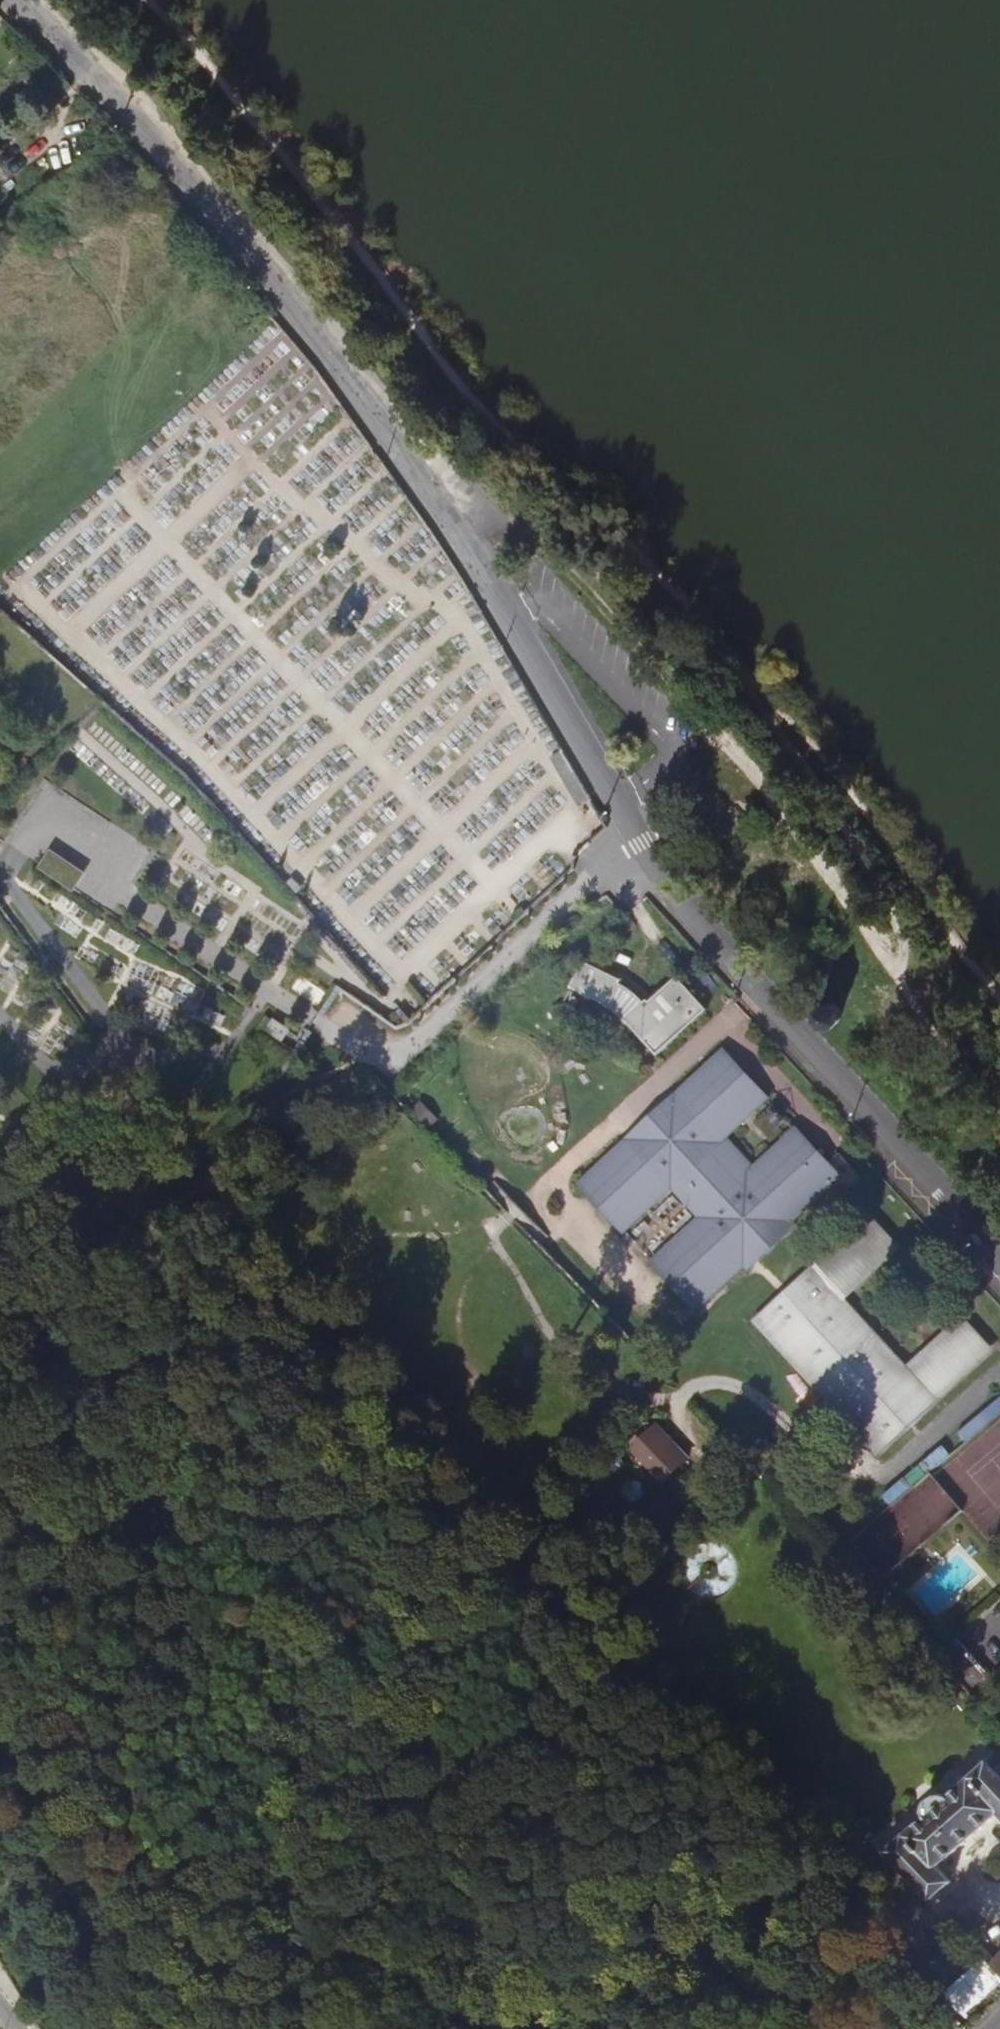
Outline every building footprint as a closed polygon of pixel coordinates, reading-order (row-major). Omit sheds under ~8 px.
[(53,847),(40,867),(76,888),(88,868),(53,847)] [(566,862),(574,870),(581,863),(573,854),(566,862)] [(584,963),(572,988),(608,1006),(607,1009),(617,1015),(628,1025),(630,1024),(659,1055),(707,1010),(678,977),(652,1001),(646,1003),(634,993),(628,988),(620,983),(622,980),(584,963)] [(189,1024),(176,1012),(164,1025),(154,1015),(142,1026),(165,1048),(189,1024)] [(794,1221),(841,1176),(796,1128),(754,1167),(727,1138),(769,1099),(723,1050),(675,1096),(701,1124),(695,1129),(704,1139),(704,1145),(676,1171),(670,1171),(661,1161),(654,1167),(628,1139),(580,1185),(625,1233),(673,1189),(700,1218),(652,1262),(698,1311),(745,1266),(749,1269),(797,1224),(794,1221)] [(871,1220),(758,1322),(877,1451),(989,1350),(963,1321),(909,1371),(843,1298),(897,1248),(871,1220)] [(652,1432),(634,1450),(664,1482),(686,1461),(677,1452),(673,1455),(652,1432)] [(932,1471),(857,1537),(886,1569),(960,1503),(932,1471)] [(956,1640),(939,1657),(975,1696),(993,1680),(956,1640)] [(887,1853),(931,1902),(954,1884),(939,1868),(999,1817),(999,1756),(951,1798),(946,1797),(942,1797),(936,1798),(930,1802),(927,1807),(925,1813),(926,1820),(887,1853)]
